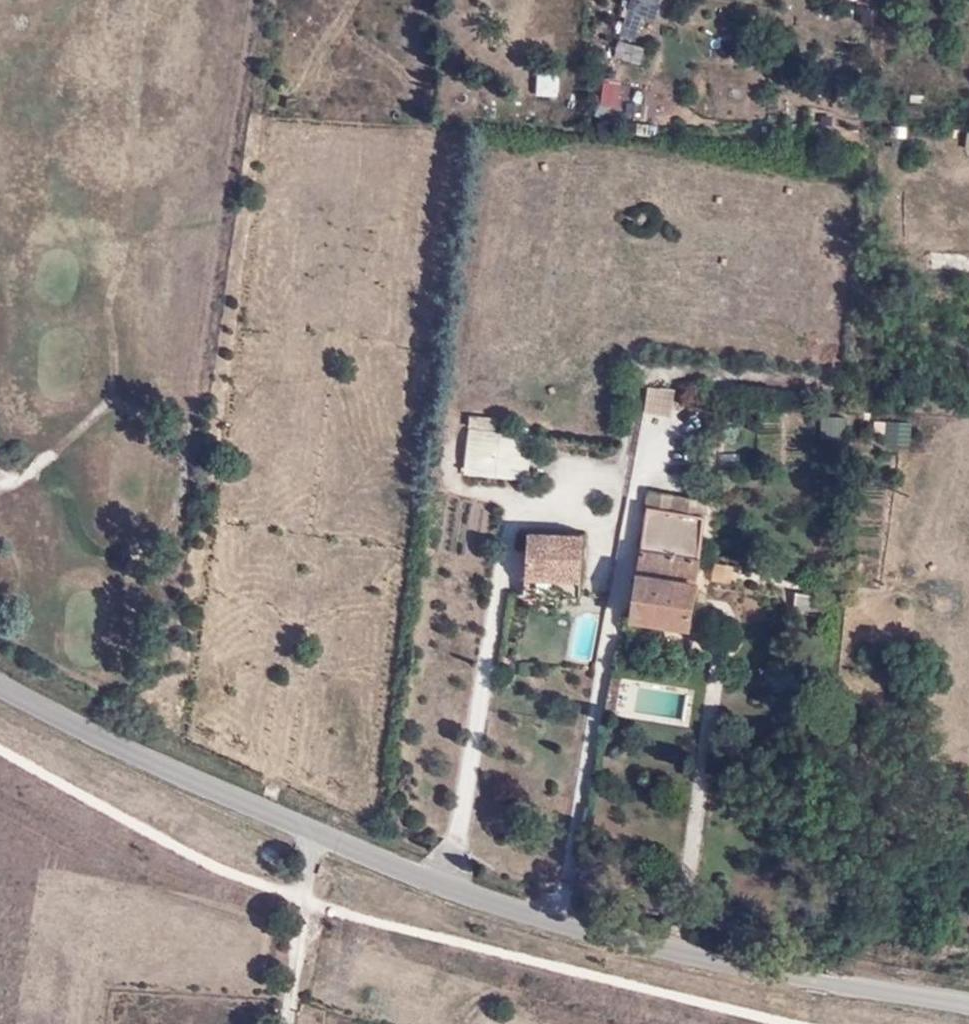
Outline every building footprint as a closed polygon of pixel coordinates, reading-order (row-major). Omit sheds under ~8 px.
[(657,12),(660,0),(626,0),(617,32),(636,37),(644,8),(657,12)] [(535,67),(538,93),(559,91),(557,65),(535,67)] [(601,100),(621,101),(622,78),(602,77),(601,100)] [(656,133),(657,120),(637,119),(637,132),(656,133)] [(677,388),(649,384),(645,409),(673,414),(677,388)] [(845,437),(846,412),(821,411),(819,436),(845,437)] [(887,439),(909,440),(910,423),(888,422),(887,439)] [(527,481),(533,436),(471,430),(467,476),(527,481)] [(535,436),(533,436),(527,481),(531,481),(535,436)] [(709,502),(645,491),(625,609),(690,620),(709,502)] [(580,532),(531,532),(528,591),(577,593),(580,532)] [(822,596),(798,593),(795,614),(819,617),(822,596)]
